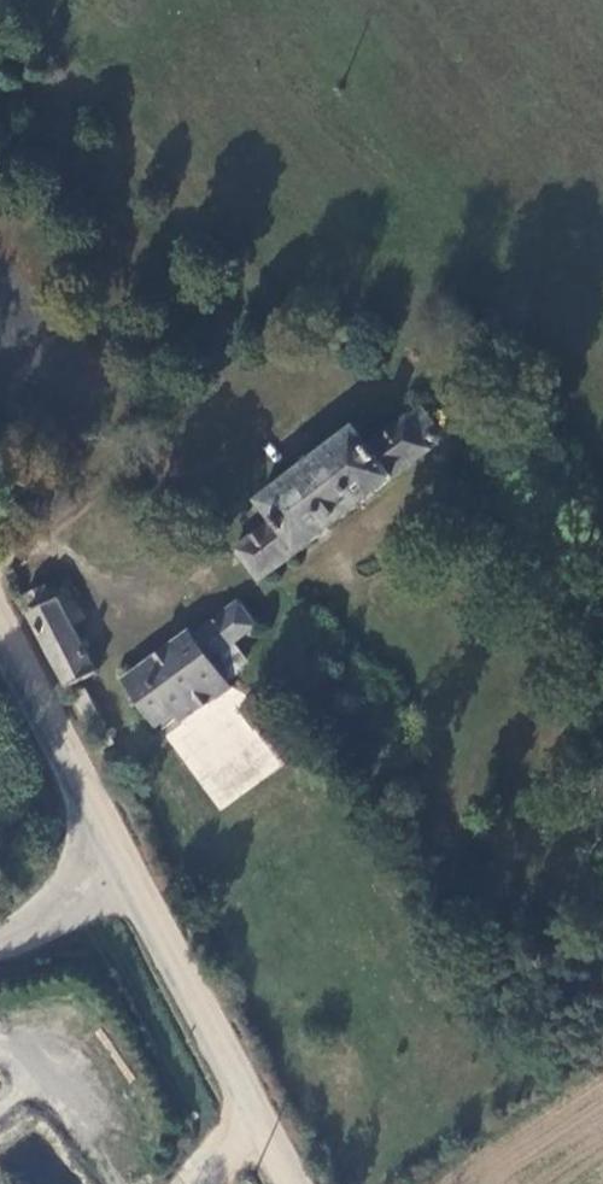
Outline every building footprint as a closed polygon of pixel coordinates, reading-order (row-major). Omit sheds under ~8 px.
[(234,553),(255,585),(446,442),(424,414),(381,443),(369,428),(359,435),(356,432),(258,504),(273,523),(234,553)] [(27,619),(66,690),(100,673),(64,602),(56,605),(49,592),(29,603),(36,617),(27,619)] [(125,681),(156,729),(174,717),(223,683),(224,684),(213,665),(257,636),(240,611),(193,641),(190,637),(125,681)] [(223,683),(174,717),(182,728),(231,696),(224,684),(223,683)] [(84,722),(102,715),(90,692),(74,701),(84,722)] [(259,709),(245,718),(255,738),(271,730),(259,709)]
